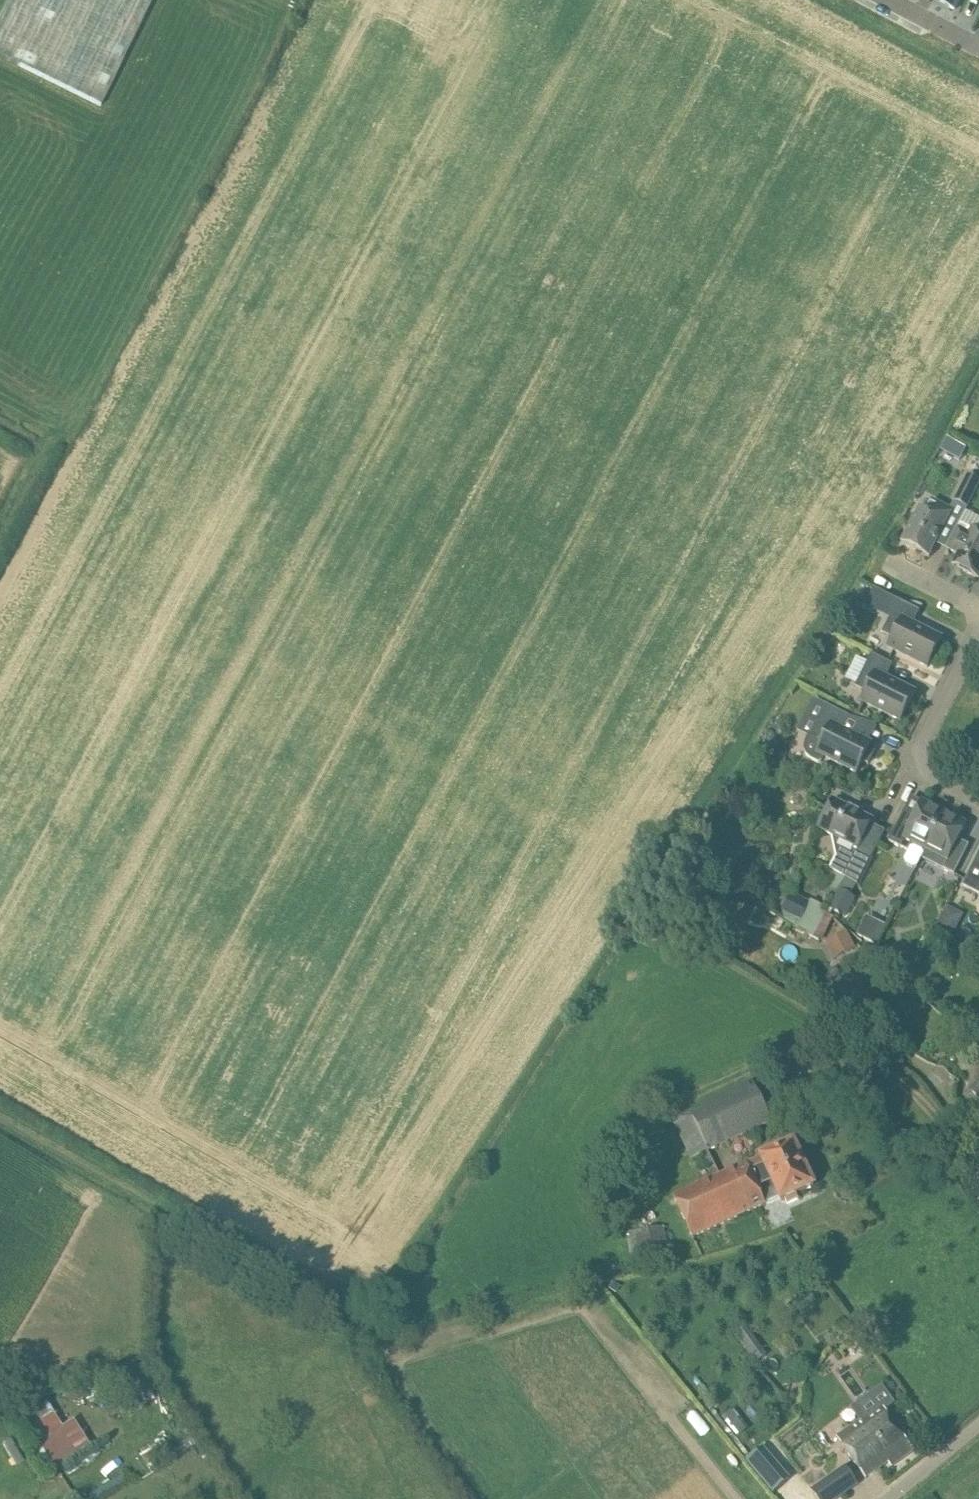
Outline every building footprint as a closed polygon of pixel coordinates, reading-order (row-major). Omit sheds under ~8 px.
[(0,10),(0,56),(100,107),(154,0),(5,0),(0,10)] [(955,9),(960,0),(938,0),(955,9)] [(969,476),(956,500),(969,507),(978,487),(978,481),(969,476)] [(954,511),(939,503),(928,523),(917,517),(903,543),(930,557),(954,511)] [(958,530),(948,551),(958,556),(953,567),(978,580),(978,579),(978,536),(971,532),(969,536),(958,530)] [(920,613),(899,603),(883,635),(894,641),(889,650),(928,669),(943,641),(914,626),(920,613)] [(894,667),(873,656),(856,689),(867,694),(862,703),(902,723),(916,694),(887,680),(894,667)] [(850,718),(829,708),(813,741),(807,738),(805,743),(804,748),(806,755),(810,759),(818,763),(822,762),(824,758),(858,775),(864,762),(868,765),(877,748),(843,732),(850,718)] [(874,822),(835,802),(820,830),(859,851),(874,822)] [(941,824),(945,815),(924,804),(913,824),(903,819),(891,843),(909,852),(905,860),(906,864),(913,868),(918,867),(922,859),(926,850),(928,850),(941,824)] [(967,826),(945,815),(941,824),(928,850),(926,850),(922,859),(956,876),(968,852),(957,846),(967,826)] [(871,862),(856,854),(843,878),(858,886),(871,862)] [(964,887),(978,894),(978,858),(964,887)] [(828,908),(811,900),(801,921),(785,911),(782,916),(797,925),(796,926),(815,937),(828,908)] [(964,915),(947,906),(934,930),(951,939),(964,915)] [(880,945),(890,924),(868,914),(859,935),(880,945)] [(849,930),(827,940),(836,958),(858,948),(849,930)] [(775,1120),(757,1081),(676,1119),(695,1158),(775,1120)] [(815,1186),(794,1142),(761,1157),(761,1158),(675,1197),(693,1237),(779,1197),(782,1202),(785,1200),(787,1205),(799,1199),(797,1195),(815,1186)] [(672,1261),(664,1227),(630,1235),(638,1268),(672,1261)] [(767,1355),(747,1326),(735,1335),(755,1363),(767,1355)] [(63,1428),(47,1403),(25,1417),(23,1415),(19,1418),(36,1445),(63,1428)] [(914,1451),(883,1406),(837,1437),(866,1478),(889,1463),(892,1467),(914,1451)] [(741,1425),(731,1434),(745,1451),(756,1443),(741,1425)] [(762,1460),(755,1467),(768,1481),(776,1474),(762,1460)] [(833,1475),(812,1490),(818,1498),(837,1498),(846,1493),(833,1475)]
